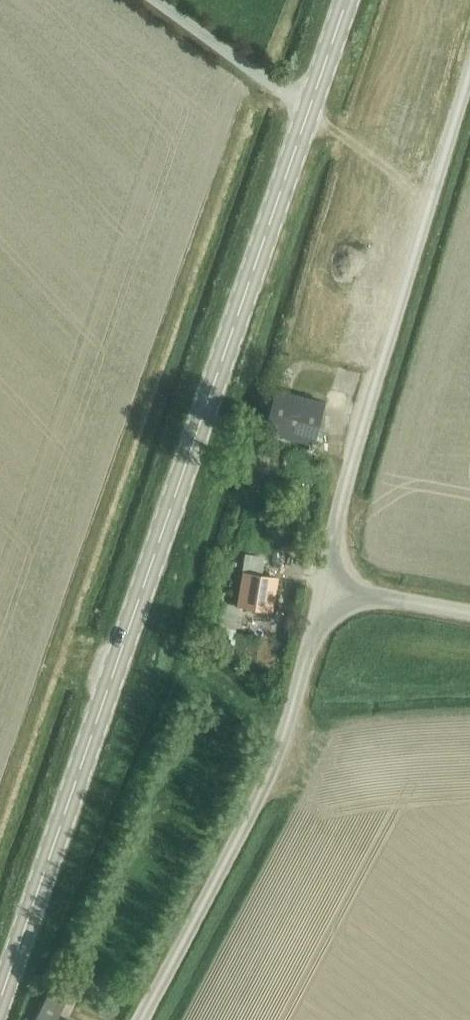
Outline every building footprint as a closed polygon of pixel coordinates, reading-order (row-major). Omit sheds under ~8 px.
[(315,445),(326,403),(275,389),(264,431),(315,445)] [(245,554),(242,574),(261,577),(264,558),(245,554)] [(273,610),(278,580),(261,577),(242,574),(236,573),(235,581),(241,582),(238,595),(237,604),(273,610)] [(253,638),(256,620),(237,616),(233,634),(253,638)] [(68,999),(51,990),(35,1019),(57,1019),(68,999)]
